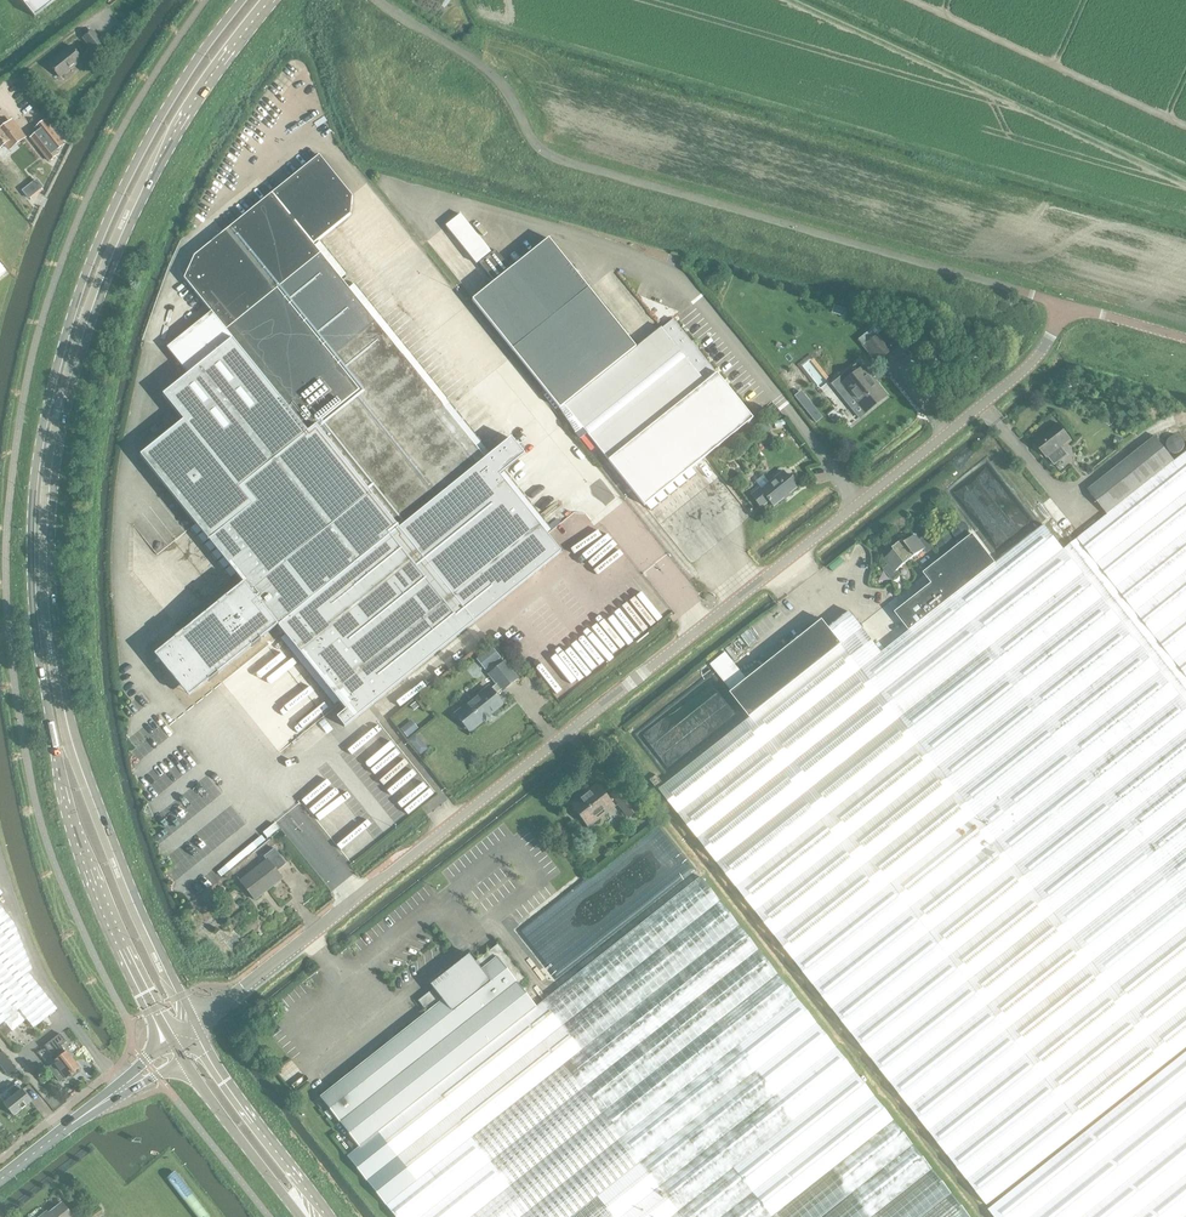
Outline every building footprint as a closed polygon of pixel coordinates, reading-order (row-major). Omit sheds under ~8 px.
[(56,0),(21,0),(35,18),(35,17),(56,0)] [(101,43),(91,31),(83,38),(93,50),(101,43)] [(70,46),(48,64),(59,78),(81,60),(70,46)] [(10,150),(24,138),(11,122),(4,128),(0,122),(0,148),(5,144),(10,150)] [(57,155),(43,138),(39,132),(31,138),(49,161),(57,155)] [(443,407),(312,245),(349,215),(351,198),(317,156),(193,256),(183,279),(231,338),(162,395),(182,420),(139,455),(243,583),(226,597),(226,596),(217,603),(217,604),(184,631),(174,638),(174,639),(155,655),(189,697),(209,681),(219,674),(218,673),(252,646),(252,647),(261,639),(277,625),(278,626),(399,528),(477,623),(477,622),(474,618),(482,611),(480,608),(490,600),(479,586),(488,579),(488,578),(486,579),(456,542),(458,541),(456,538),(521,486),(452,400),(443,407)] [(29,197),(44,186),(38,177),(22,188),(29,197)] [(462,213),(446,226),(476,264),(492,252),(462,213)] [(751,419),(715,373),(673,319),(661,328),(660,327),(636,347),(548,238),(510,268),(495,250),(492,252),(479,263),(494,281),(471,300),(559,409),(563,405),(644,506),(751,419)] [(867,344),(879,359),(891,350),(878,334),(867,344)] [(863,367),(842,383),(857,403),(861,400),(869,409),(886,395),(863,367)] [(763,420),(753,428),(761,438),(771,430),(763,420)] [(1035,442),(1035,443),(1035,444),(1035,446),(1035,447),(1036,449),(1037,450),(1039,450),(1040,451),(1042,451),(1048,458),(1049,457),(1055,464),(1065,456),(1066,452),(1061,447),(1071,439),(1058,424),(1035,442)] [(582,429),(575,435),(579,440),(587,434),(582,429)] [(1078,538),(1064,549),(1185,704),(1185,452),(1176,461),(1156,436),(1088,490),(1107,515),(1078,538)] [(769,501),(773,506),(796,488),(783,472),(761,490),(760,489),(752,496),(761,507),(769,501)] [(1064,549),(1045,524),(996,563),(973,534),(924,573),(932,583),(896,612),(910,631),(882,653),(850,612),(830,628),(843,645),(843,646),(1055,914),(1169,1059),(1185,1046),(1185,704),(1064,549)] [(924,538),(920,541),(915,535),(905,543),(903,540),(898,544),(911,561),(924,550),(927,554),(933,549),(924,538)] [(911,561),(898,544),(893,548),(895,551),(885,559),(889,565),(885,568),(895,579),(900,575),(897,571),(911,561)] [(843,645),(830,628),(824,620),(732,693),(751,718),(843,646),(843,645)] [(225,679),(280,751),(326,716),(323,708),(320,710),(313,701),(310,692),(302,699),(300,692),(289,696),(296,690),(282,694),(278,681),(289,678),(290,677),(286,666),(286,667),(283,663),(283,662),(278,655),(275,648),(282,642),(286,647),(281,651),(289,649),(282,638),(272,641),(278,659),(272,652),(270,645),(225,679)] [(492,646),(476,659),(485,670),(501,657),(492,646)] [(1055,914),(843,646),(751,718),(660,790),(795,961),(987,1203),(1169,1059),(1055,914)] [(483,719),(484,720),(485,721),(487,721),(488,720),(489,719),(489,718),(489,717),(489,716),(488,715),(502,704),(494,695),(502,689),(503,690),(518,678),(504,661),(489,673),(497,683),(490,689),(489,688),(457,713),(460,716),(459,719),(465,726),(468,727),(470,730),(483,719)] [(416,702),(411,706),(414,711),(419,707),(416,702)] [(325,717),(291,744),(300,755),(334,727),(325,717)] [(412,719),(401,727),(407,735),(418,727),(412,719)] [(417,736),(409,742),(420,756),(428,749),(417,736)] [(651,780),(656,786),(662,782),(657,776),(651,780)] [(629,818),(638,811),(616,783),(603,793),(597,785),(572,805),(589,826),(618,803),(629,818)] [(274,824),(263,833),(267,838),(278,830),(274,824)] [(262,836),(253,843),(257,847),(266,841),(262,836)] [(274,848),(264,857),(267,860),(252,872),(253,874),(242,883),(237,877),(237,878),(254,900),(282,878),(277,871),(286,864),(274,848)] [(701,877),(545,1000),(536,1007),(517,984),(496,958),(427,1013),(321,1097),(360,1147),(348,1157),(395,1216),(969,1216),(701,877)] [(19,1010),(34,1028),(57,1009),(28,973),(32,970),(15,924),(0,905),(0,1025),(19,1010)] [(496,958),(517,984),(525,978),(498,944),(475,962),(469,955),(429,986),(432,990),(418,1001),(427,1013),(496,958)] [(67,1042),(61,1034),(45,1047),(57,1061),(49,1068),(61,1082),(66,1078),(67,1078),(79,1069),(62,1046),(67,1042)] [(9,1077),(17,1071),(3,1052),(0,1054),(0,1065),(9,1077)] [(988,1209),(994,1216),(1185,1216),(1185,1053),(988,1209)] [(17,1094),(4,1104),(14,1116),(32,1102),(17,1084),(12,1088),(17,1094)] [(62,1203),(49,1214),(47,1212),(41,1216),(73,1216),(62,1203)]
